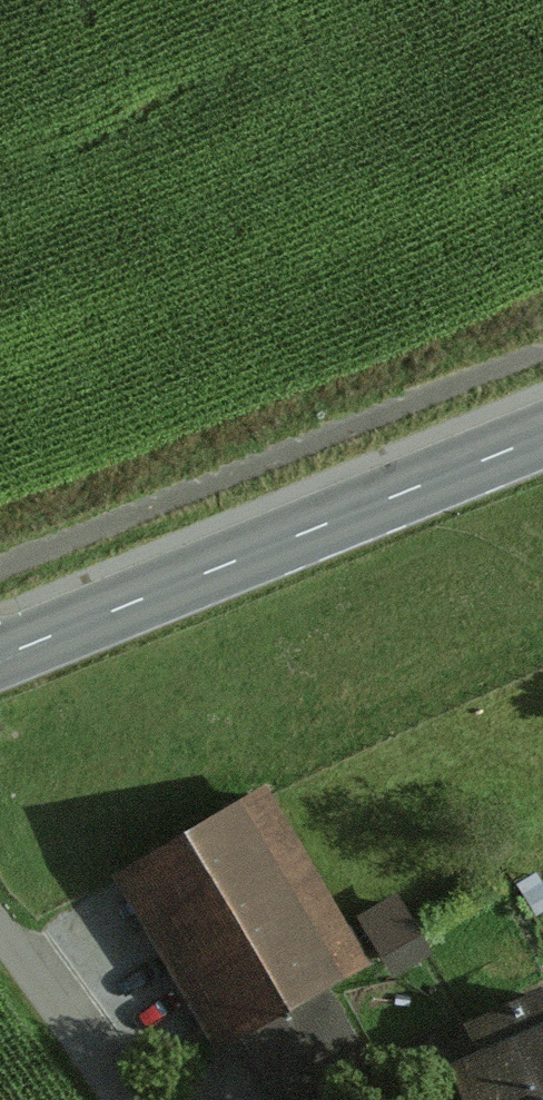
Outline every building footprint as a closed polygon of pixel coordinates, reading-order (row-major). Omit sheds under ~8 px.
[(240,1030),(280,1099),(310,1099),(378,1061),(331,978),(366,958),(264,780),(114,865),(216,1044),(240,1030)] [(391,966),(431,944),(400,886),(360,908),(391,966)] [(452,1059),(471,1099),(542,1099),(542,1018),(452,1059)]
